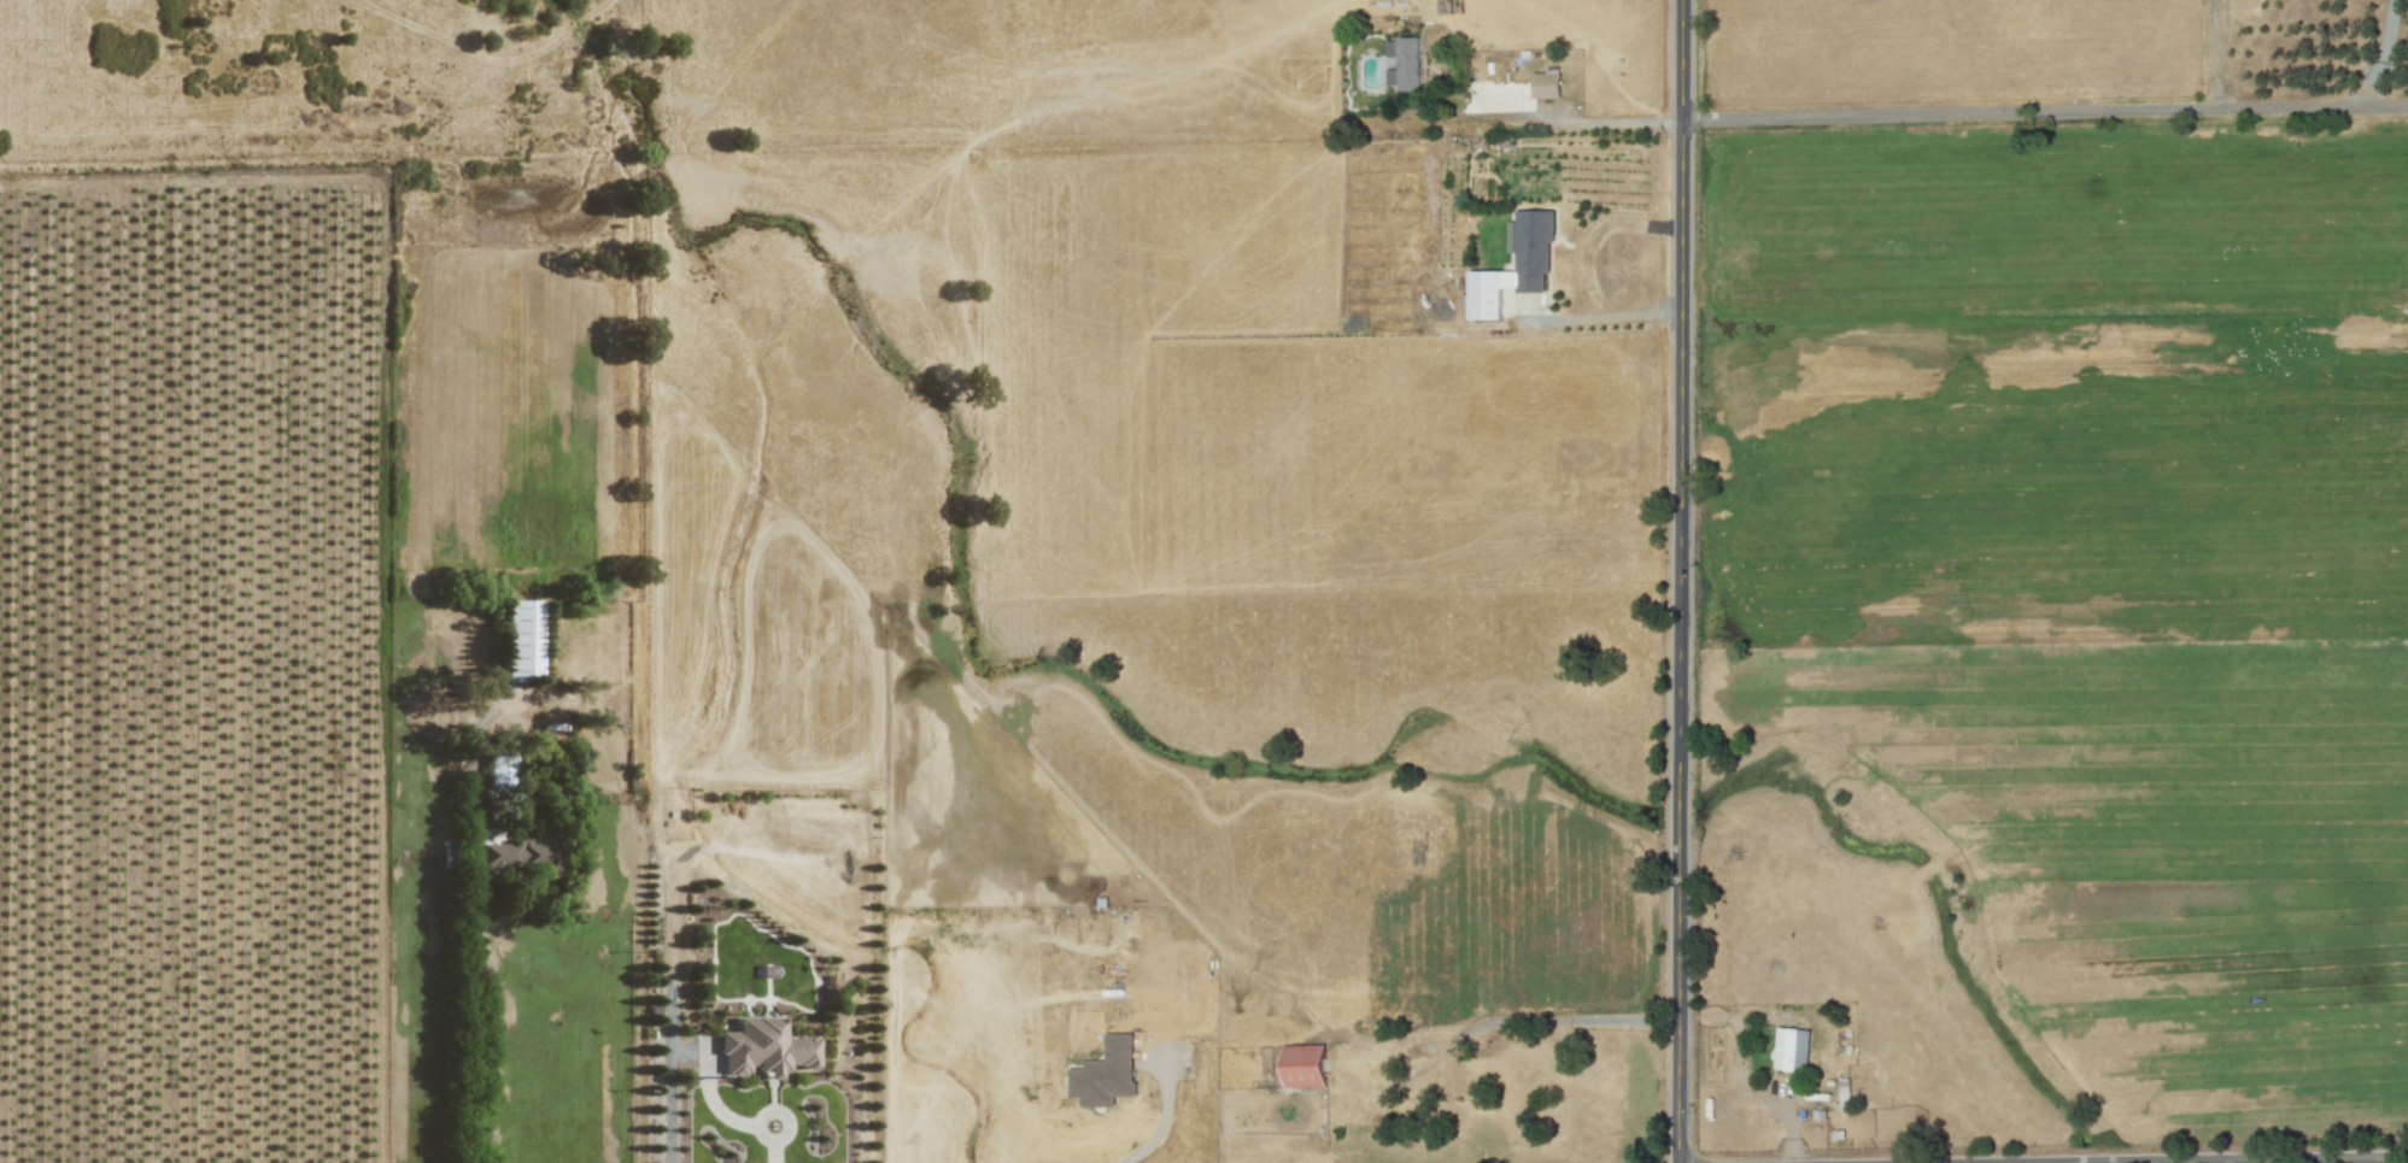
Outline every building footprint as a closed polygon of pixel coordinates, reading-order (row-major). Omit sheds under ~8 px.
[(1421,92),(1420,37),(1386,38),(1386,57),(1398,57),(1398,68),(1387,68),(1387,85),(1399,84),(1399,92),(1421,92)] [(1561,98),(1560,72),(1533,73),(1534,98),(1561,98)] [(1470,271),(1470,319),(1503,319),(1503,287),(1518,287),(1518,292),(1545,292),(1545,274),(1550,274),(1550,242),(1554,242),(1554,210),(1516,210),(1516,221),(1508,221),(1508,252),(1516,252),(1516,271),(1470,271)] [(541,601),(507,600),(506,682),(521,682),(521,675),(540,675),(541,601)] [(489,756),(490,788),(514,787),(513,755),(489,756)] [(481,843),(481,866),(539,866),(539,877),(561,877),(561,823),(540,823),(540,837),(518,836),(518,844),(481,843)] [(723,1074),(752,1074),(752,1072),(765,1072),(765,1079),(778,1079),(778,1069),(818,1069),(817,1037),(783,1038),(782,1017),(737,1018),(738,1031),(718,1032),(718,1054),(723,1054),(723,1074)] [(1810,1029),(1777,1028),(1776,1069),(1809,1070),(1810,1029)] [(1105,1033),(1106,1059),(1084,1059),(1084,1067),(1069,1067),(1070,1097),(1081,1097),(1082,1107),(1115,1106),(1115,1096),(1135,1096),(1134,1033),(1105,1033)] [(1285,1087),(1326,1086),(1325,1044),(1284,1045),(1285,1087)] [(1848,1077),(1839,1079),(1842,1108),(1852,1107),(1848,1077)]
